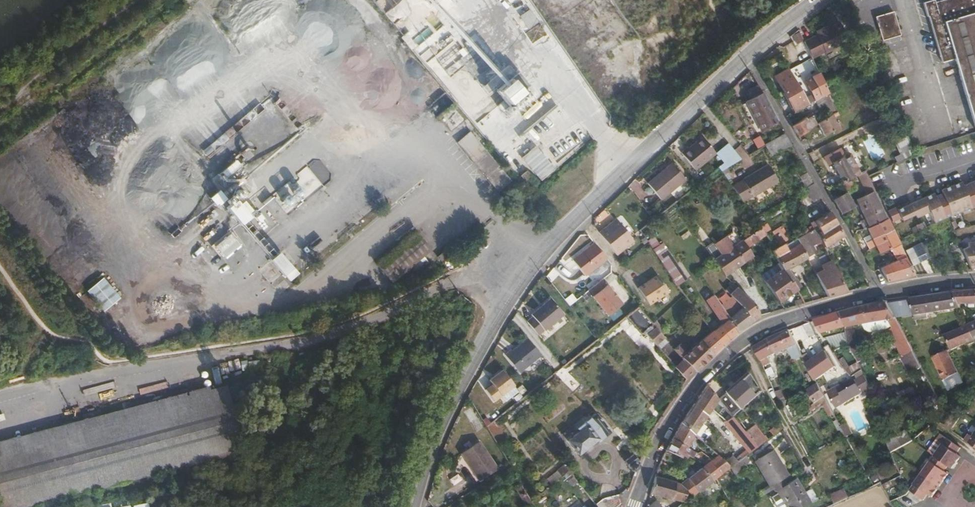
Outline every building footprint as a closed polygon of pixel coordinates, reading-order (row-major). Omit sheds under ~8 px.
[(923,3),(927,17),(929,17),(942,62),(954,59),(974,128),(974,0),(942,0),(935,2),(934,0),(933,0),(923,3)] [(530,9),(520,15),(528,28),(538,21),(530,9)] [(894,12),(875,17),(882,41),(900,35),(894,12)] [(816,35),(804,41),(804,42),(812,58),(825,52),(826,54),(849,42),(839,22),(829,27),(828,25),(816,31),(817,33),(816,34),(816,35)] [(801,36),(799,30),(790,36),(795,46),(804,42),(804,41),(801,36)] [(447,32),(424,51),(436,65),(459,46),(447,32)] [(895,50),(882,54),(889,77),(902,73),(895,50)] [(495,90),(515,73),(508,65),(482,88),(488,95),(495,90)] [(795,112),(809,105),(805,98),(788,68),(775,76),(795,112)] [(829,94),(819,72),(804,80),(812,94),(805,98),(809,105),(829,94)] [(527,88),(515,73),(495,90),(504,100),(507,105),(527,88)] [(763,92),(758,85),(745,92),(749,99),(740,104),(752,126),(759,123),(764,132),(778,121),(763,92)] [(534,96),(527,88),(507,105),(504,100),(497,106),(507,118),(534,96)] [(831,99),(818,106),(819,108),(825,105),(831,115),(832,114),(833,115),(837,113),(831,99)] [(831,115),(818,124),(823,136),(839,129),(838,125),(839,125),(837,122),(836,123),(833,115),(832,114),(831,115)] [(791,128),(798,138),(817,126),(810,116),(791,128)] [(470,132),(459,141),(500,189),(511,180),(470,132)] [(791,144),(785,133),(764,144),(771,156),(791,144)] [(900,154),(912,149),(907,134),(895,138),(900,154)] [(724,163),(719,167),(721,170),(741,159),(734,151),(728,143),(716,153),(702,137),(689,148),(688,147),(681,153),(695,171),(716,154),(724,163)] [(540,182),(554,170),(533,147),(520,159),(540,182)] [(828,165),(829,164),(831,163),(836,160),(832,152),(823,157),(828,165)] [(850,153),(842,157),(853,178),(861,174),(850,153)] [(897,163),(902,160),(900,154),(894,157),(897,163)] [(831,163),(843,183),(850,180),(853,178),(842,157),(836,160),(831,163)] [(672,163),(647,183),(661,200),(686,180),(672,163)] [(829,164),(840,184),(843,183),(831,163),(829,164)] [(743,180),(732,186),(743,201),(752,196),(752,197),(778,182),(768,164),(742,179),(743,180)] [(526,171),(521,176),(530,187),(536,182),(526,171)] [(821,197),(806,172),(799,176),(815,201),(821,197)] [(850,180),(853,187),(861,183),(858,176),(853,178),(850,180)] [(843,183),(840,184),(844,192),(845,191),(853,187),(850,180),(843,183)] [(963,185),(961,182),(960,183),(963,191),(964,190),(966,194),(974,191),(974,181),(963,185)] [(974,207),(974,191),(966,194),(964,190),(963,191),(960,183),(944,189),(955,214),(974,207)] [(944,219),(955,214),(944,189),(942,190),(945,198),(944,198),(945,202),(939,205),(937,201),(936,202),(944,219)] [(939,205),(945,202),(944,198),(945,198),(942,190),(941,190),(942,194),(935,196),(933,194),(932,194),(936,202),(937,201),(939,205)] [(865,218),(869,227),(886,219),(873,191),(856,199),(865,218)] [(846,192),(834,199),(841,213),(854,206),(846,192)] [(930,212),(935,224),(944,219),(936,202),(932,194),(910,204),(911,206),(904,209),(904,207),(898,210),(897,207),(886,212),(891,222),(901,218),(902,220),(915,214),(917,218),(930,212)] [(270,196),(261,203),(278,224),(287,216),(270,196)] [(234,199),(225,207),(239,225),(249,217),(234,199)] [(830,212),(810,224),(824,247),(843,236),(830,212)] [(859,221),(863,229),(867,228),(869,227),(865,218),(859,221)] [(616,219),(612,222),(618,229),(622,226),(616,219)] [(612,222),(599,232),(616,255),(634,242),(622,226),(618,229),(612,222)] [(742,240),(748,248),(766,234),(761,227),(742,240)] [(872,238),(865,241),(868,247),(896,236),(893,229),(872,238)] [(226,246),(231,251),(241,244),(229,230),(211,246),(217,253),(219,252),(226,246)] [(796,238),(806,254),(814,250),(804,234),(796,238)] [(713,243),(705,248),(725,276),(753,256),(748,248),(742,240),(733,246),(726,236),(714,244),(713,243)] [(784,271),(782,272),(789,283),(792,281),(795,279),(788,269),(807,258),(806,254),(796,238),(785,245),(784,243),(776,248),(771,251),(784,271)] [(927,259),(935,255),(929,240),(920,244),(927,259)] [(768,243),(771,251),(776,248),(771,241),(768,243)] [(607,259),(594,242),(572,260),(585,276),(607,259)] [(974,269),(974,242),(968,243),(968,246),(962,249),(970,269),(974,269)] [(904,254),(900,244),(890,248),(895,258),(904,254)] [(913,265),(927,259),(920,244),(906,251),(913,265)] [(451,245),(437,257),(442,263),(456,251),(451,245)] [(224,257),(231,251),(226,246),(219,252),(224,257)] [(278,252),(269,260),(286,280),(295,273),(278,252)] [(668,252),(659,259),(677,286),(687,279),(668,252)] [(424,257),(412,266),(417,272),(429,262),(424,257)] [(880,267),(887,281),(914,275),(906,257),(897,261),(880,267)] [(827,296),(847,290),(832,262),(822,267),(823,270),(815,274),(827,296)] [(781,270),(765,282),(779,302),(797,289),(792,281),(789,283),(782,272),(781,270)] [(658,275),(638,288),(646,300),(650,307),(670,294),(658,275)] [(103,277),(87,291),(104,311),(120,298),(103,277)] [(792,281),(797,289),(798,291),(802,289),(796,278),(795,279),(792,281)] [(606,286),(601,280),(589,290),(594,295),(592,296),(608,316),(622,304),(607,285),(606,286)] [(737,287),(733,283),(726,290),(729,294),(737,287)] [(729,294),(742,308),(752,321),(759,316),(757,309),(737,287),(729,294)] [(962,291),(966,304),(974,303),(974,290),(962,291)] [(960,304),(956,291),(910,298),(911,299),(913,310),(914,315),(915,315),(926,313),(961,307),(960,304)] [(962,291),(956,291),(960,304),(966,304),(962,291)] [(712,332),(712,331),(700,341),(713,354),(728,339),(737,332),(728,319),(729,318),(713,295),(706,299),(723,323),(712,332)] [(562,315),(549,299),(532,313),(545,329),(562,315)] [(913,310),(911,299),(904,301),(906,311),(913,310)] [(897,343),(903,355),(914,352),(897,319),(888,302),(874,304),(863,306),(840,312),(847,327),(848,344),(856,343),(855,329),(853,330),(853,326),(868,323),(870,332),(887,329),(892,326),(893,328),(887,331),(894,344),(897,343)] [(630,313),(625,316),(639,332),(640,333),(641,333),(642,332),(644,331),(646,334),(653,329),(650,326),(653,324),(637,306),(630,313)] [(742,308),(729,318),(728,319),(737,332),(752,321),(742,308)] [(848,344),(847,327),(840,312),(815,320),(822,334),(823,334),(825,338),(827,337),(842,333),(848,344)] [(538,335),(545,329),(532,313),(525,319),(538,335)] [(653,329),(646,334),(659,349),(668,341),(653,324),(650,326),(653,329)] [(968,324),(945,334),(953,349),(974,340),(968,324)] [(797,344),(789,329),(768,338),(776,353),(787,348),(790,354),(800,350),(797,344)] [(833,348),(848,344),(842,333),(827,337),(833,348)] [(540,357),(526,338),(504,355),(519,374),(540,357)] [(776,353),(768,338),(753,347),(761,361),(764,366),(772,362),(769,357),(776,353)] [(713,354),(700,341),(688,352),(681,344),(674,349),(673,350),(682,359),(675,366),(686,379),(695,371),(696,372),(713,354)] [(825,350),(806,364),(815,380),(836,367),(825,350)] [(948,351),(932,359),(949,391),(964,382),(948,351)] [(841,364),(845,369),(850,367),(844,357),(839,360),(841,364)] [(513,385),(501,370),(488,379),(491,382),(500,395),(513,385)] [(741,405),(758,390),(748,373),(725,393),(714,379),(707,385),(718,399),(724,406),(730,414),(738,407),(740,409),(743,407),(741,405)] [(840,385),(832,389),(827,392),(836,408),(863,393),(853,377),(840,385)] [(830,386),(832,389),(840,385),(838,381),(830,386)] [(228,390),(226,382),(0,441),(0,449),(228,390)] [(500,395),(491,382),(484,388),(493,403),(500,398),(503,396),(500,395)] [(815,403),(825,396),(819,384),(808,391),(815,403)] [(519,392),(513,385),(500,395),(503,396),(500,398),(503,403),(519,392)] [(717,414),(724,406),(718,399),(707,385),(706,385),(697,398),(712,409),(717,414)] [(0,449),(0,506),(31,506),(243,451),(228,390),(0,449)] [(775,392),(778,399),(784,397),(782,390),(775,392)] [(829,416),(834,414),(830,407),(825,396),(815,403),(806,409),(801,414),(804,418),(823,404),(829,416)] [(708,415),(712,409),(697,398),(694,404),(708,415)] [(708,415),(694,404),(687,413),(681,423),(694,434),(707,415),(708,415)] [(870,425),(876,423),(872,412),(866,414),(870,425)] [(579,432),(567,441),(578,455),(597,440),(598,441),(604,437),(605,437),(610,432),(595,413),(577,428),(579,432)] [(740,426),(731,416),(725,421),(723,423),(731,433),(740,426)] [(694,434),(681,423),(676,431),(672,438),(687,447),(694,434)] [(757,447),(767,439),(754,424),(744,432),(757,447)] [(773,436),(781,429),(778,424),(769,431),(773,436)] [(846,437),(852,434),(847,424),(841,427),(846,437)] [(741,459),(746,456),(757,447),(744,432),(740,426),(731,433),(745,450),(739,455),(741,459)] [(906,429),(896,435),(902,446),(913,441),(906,429)] [(965,440),(974,447),(974,433),(973,437),(968,434),(965,440)] [(943,444),(934,456),(948,466),(950,468),(953,464),(955,465),(961,457),(957,453),(961,448),(941,434),(937,440),(943,444)] [(902,446),(896,435),(886,441),(891,452),(892,452),(902,446)] [(687,447),(672,438),(665,449),(681,458),(683,453),(688,455),(691,450),(687,447)] [(482,440),(461,454),(478,480),(499,465),(482,440)] [(754,461),(766,453),(764,449),(752,457),(754,461)] [(783,479),(788,475),(773,450),(766,453),(754,461),(770,486),(773,485),(783,479)] [(637,468),(639,462),(633,454),(624,461),(630,470),(634,471),(637,468)] [(712,459),(723,473),(731,467),(726,462),(718,455),(712,459)] [(726,462),(731,467),(738,461),(733,455),(726,462)] [(731,467),(736,477),(745,472),(742,468),(750,461),(746,456),(741,459),(738,461),(731,467)] [(948,466),(934,456),(922,473),(938,485),(941,481),(943,482),(949,474),(944,471),(948,466)] [(713,481),(716,478),(723,473),(712,459),(705,465),(694,473),(692,470),(683,477),(687,478),(698,492),(713,481)] [(938,485),(922,473),(910,490),(923,501),(928,495),(932,497),(937,490),(935,489),(938,485)] [(672,499),(676,482),(655,476),(651,493),(672,499)] [(676,482),(672,499),(684,502),(687,492),(691,497),(698,492),(687,478),(680,483),(676,482)] [(783,479),(773,485),(786,506),(803,506),(810,502),(796,478),(786,484),(783,479)] [(531,501),(521,486),(516,489),(526,504),(531,501)] [(836,504),(849,498),(845,490),(832,495),(836,504)] [(595,505),(597,506),(622,506),(620,495),(602,499),(595,505)]
